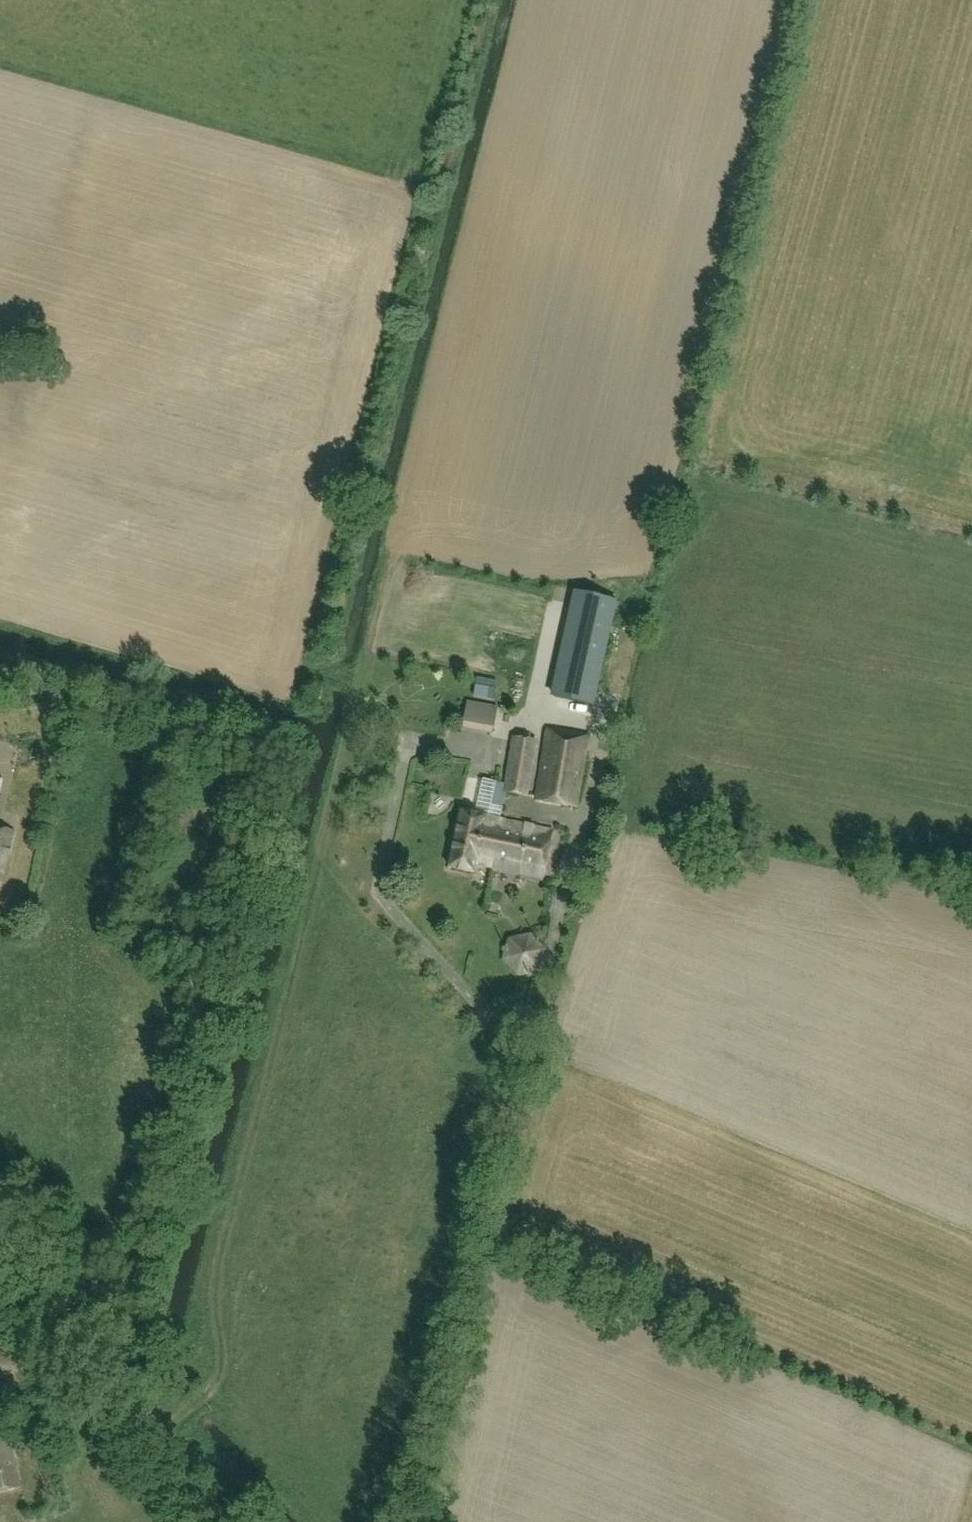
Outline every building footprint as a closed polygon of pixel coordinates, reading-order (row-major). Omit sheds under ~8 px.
[(465,705),(464,732),(495,734),(496,707),(465,705)] [(577,805),(589,735),(549,728),(537,799),(577,805)] [(515,736),(507,783),(505,791),(507,792),(527,795),(537,740),(515,736)] [(510,821),(500,819),(483,816),(462,811),(450,868),(474,873),(476,864),(491,867),(498,838),(501,838),(503,832),(507,833),(510,821)] [(554,831),(510,821),(507,833),(503,832),(501,838),(498,838),(491,867),(543,879),(554,831)] [(14,830),(0,827),(0,881),(3,882),(14,830)] [(541,973),(547,951),(532,934),(510,939),(504,961),(519,978),(541,973)] [(22,1488),(10,1443),(0,1445),(0,1494),(22,1488)]
